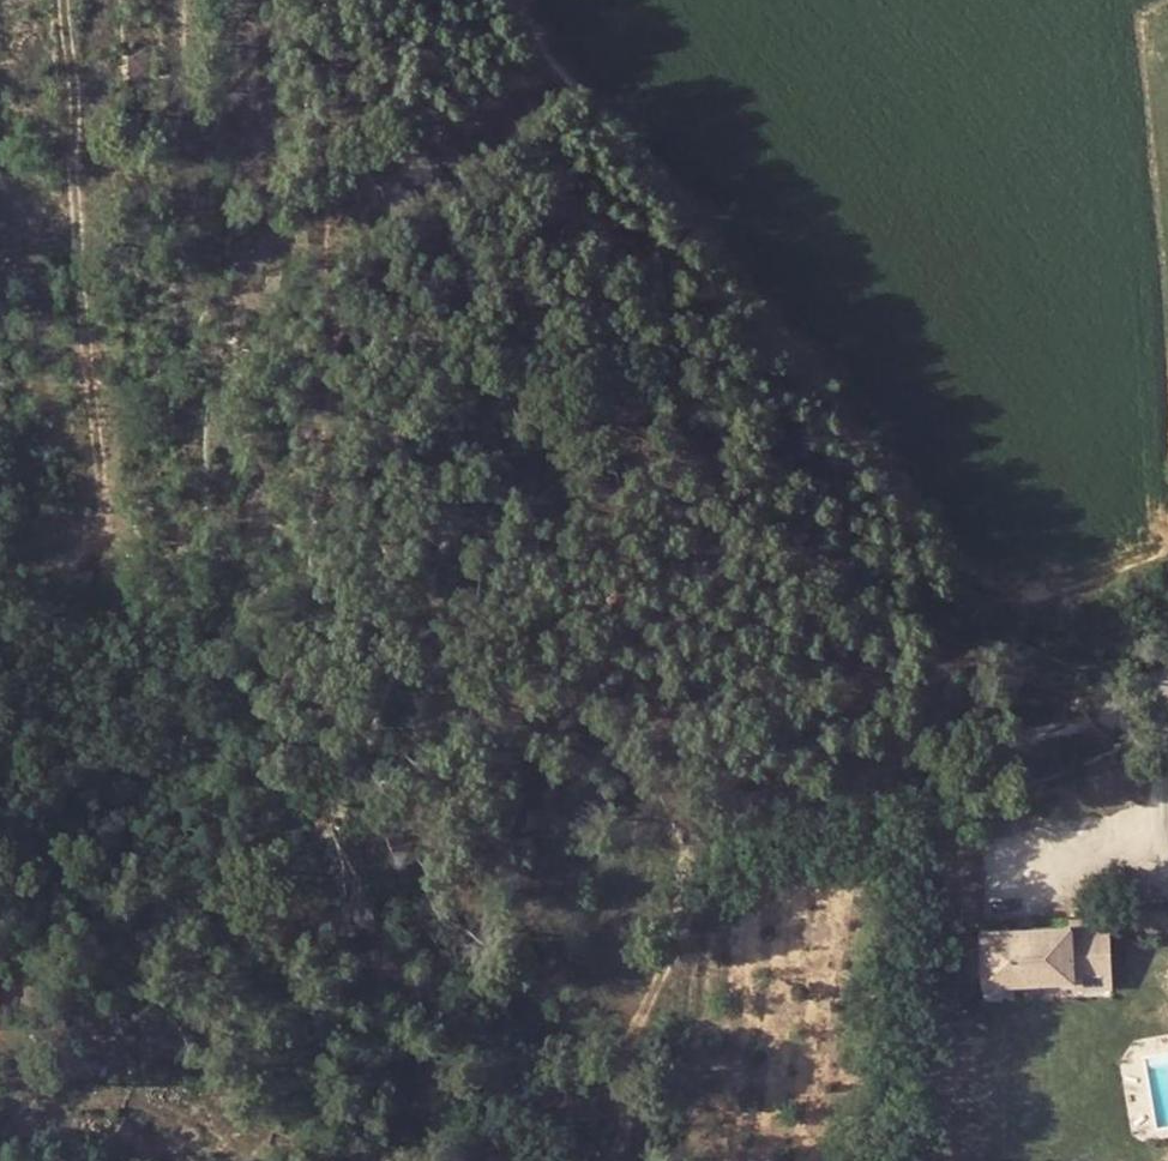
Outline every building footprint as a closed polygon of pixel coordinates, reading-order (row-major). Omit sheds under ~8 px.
[(983,994),(1074,989),(1074,977),(1111,975),(1108,927),(1070,929),(1070,935),(980,940),(983,994)] [(1111,975),(1074,977),(1075,998),(1112,997),(1111,975)]
